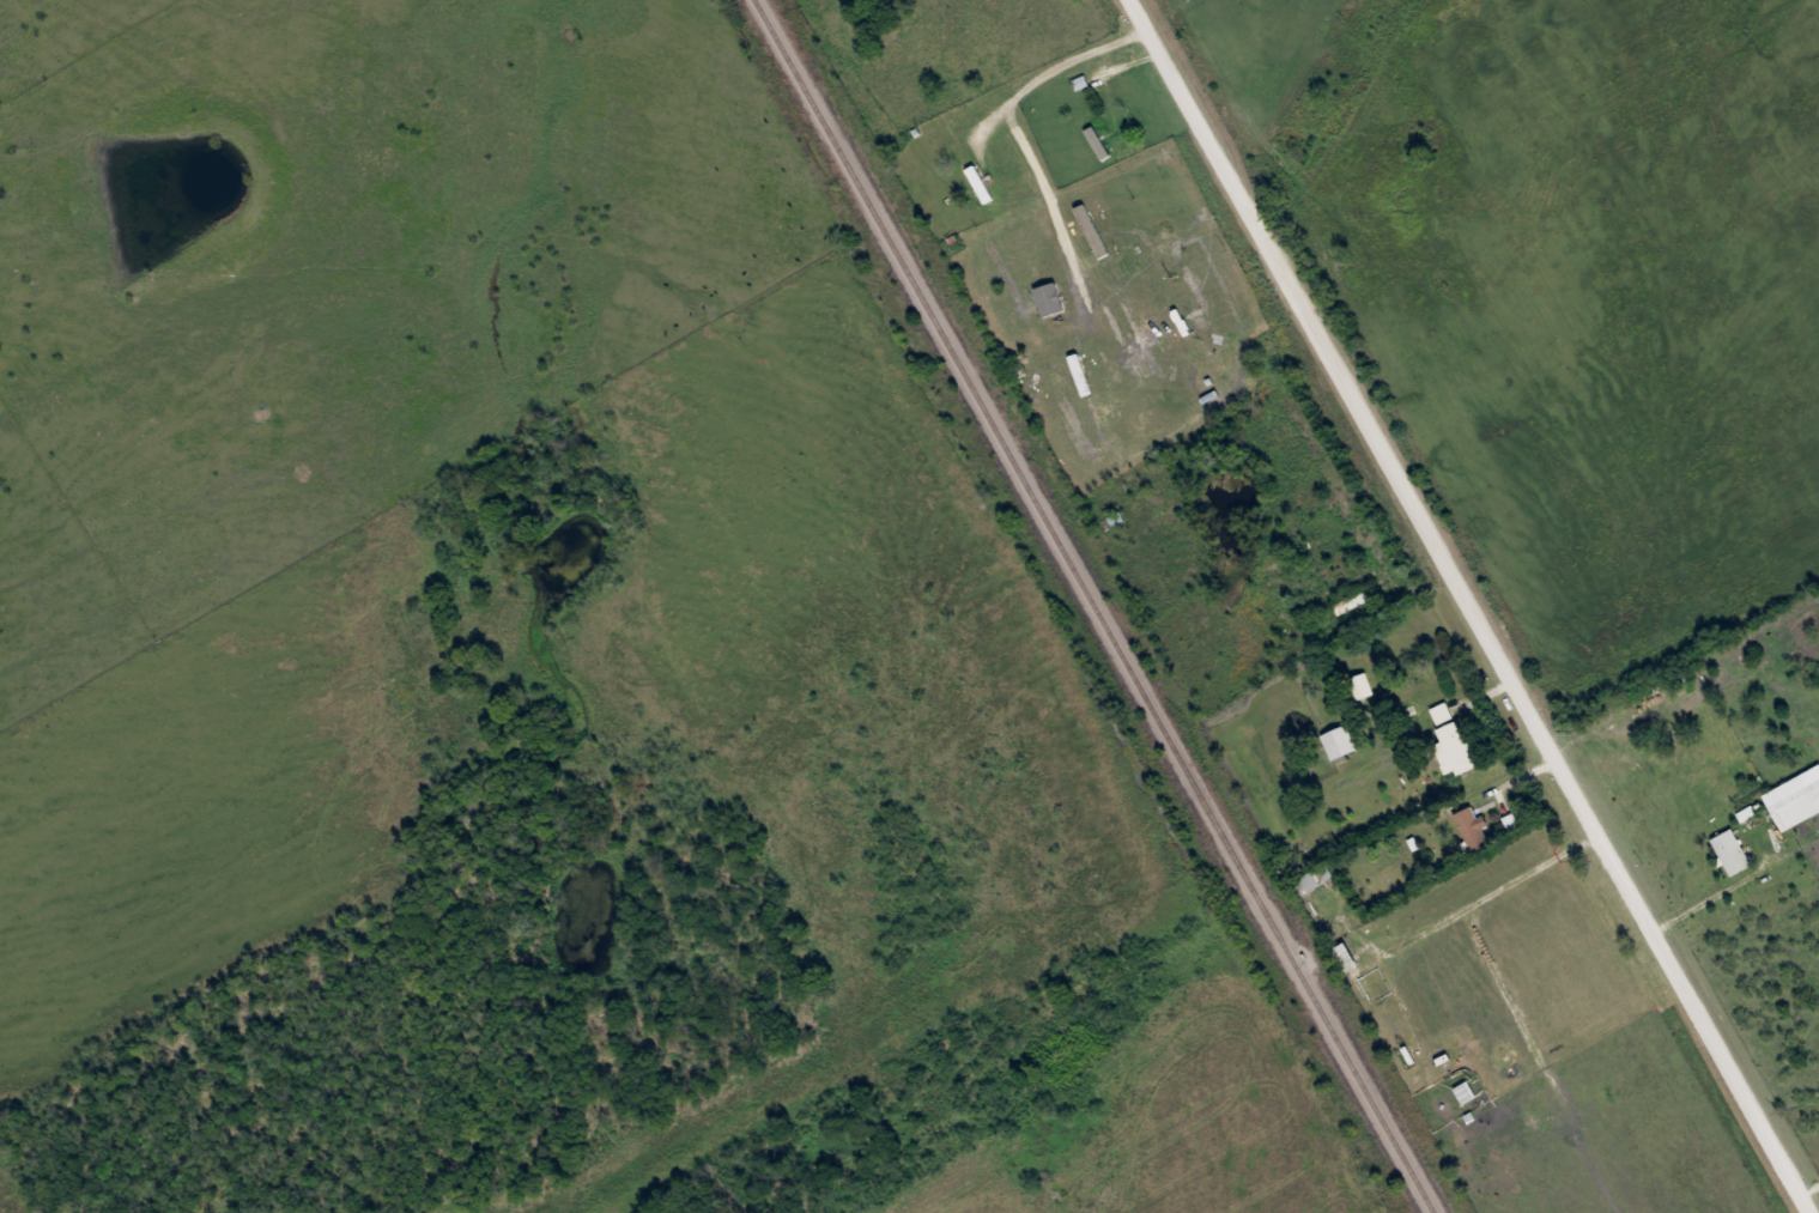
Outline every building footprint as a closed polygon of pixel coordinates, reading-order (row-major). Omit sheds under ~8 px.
[(964,169),(972,164),(990,199),(982,204),(964,169)] [(1332,605),(1369,587),(1374,596),(1338,615),(1332,605)] [(1356,700),(1347,678),(1364,672),(1372,693),(1356,700)] [(1447,702),(1473,765),(1448,776),(1441,759),(1447,757),(1427,709),(1447,702)] [(1318,735),(1345,723),(1357,750),(1330,762),(1318,735)] [(1806,787),(1768,808),(1760,795),(1799,774),(1806,787)] [(1451,814),(1469,806),(1488,842),(1471,851),(1451,814)] [(1709,839),(1729,827),(1750,863),(1729,875),(1709,839)] [(1298,877),(1312,868),(1320,883),(1305,890),(1298,877)]
